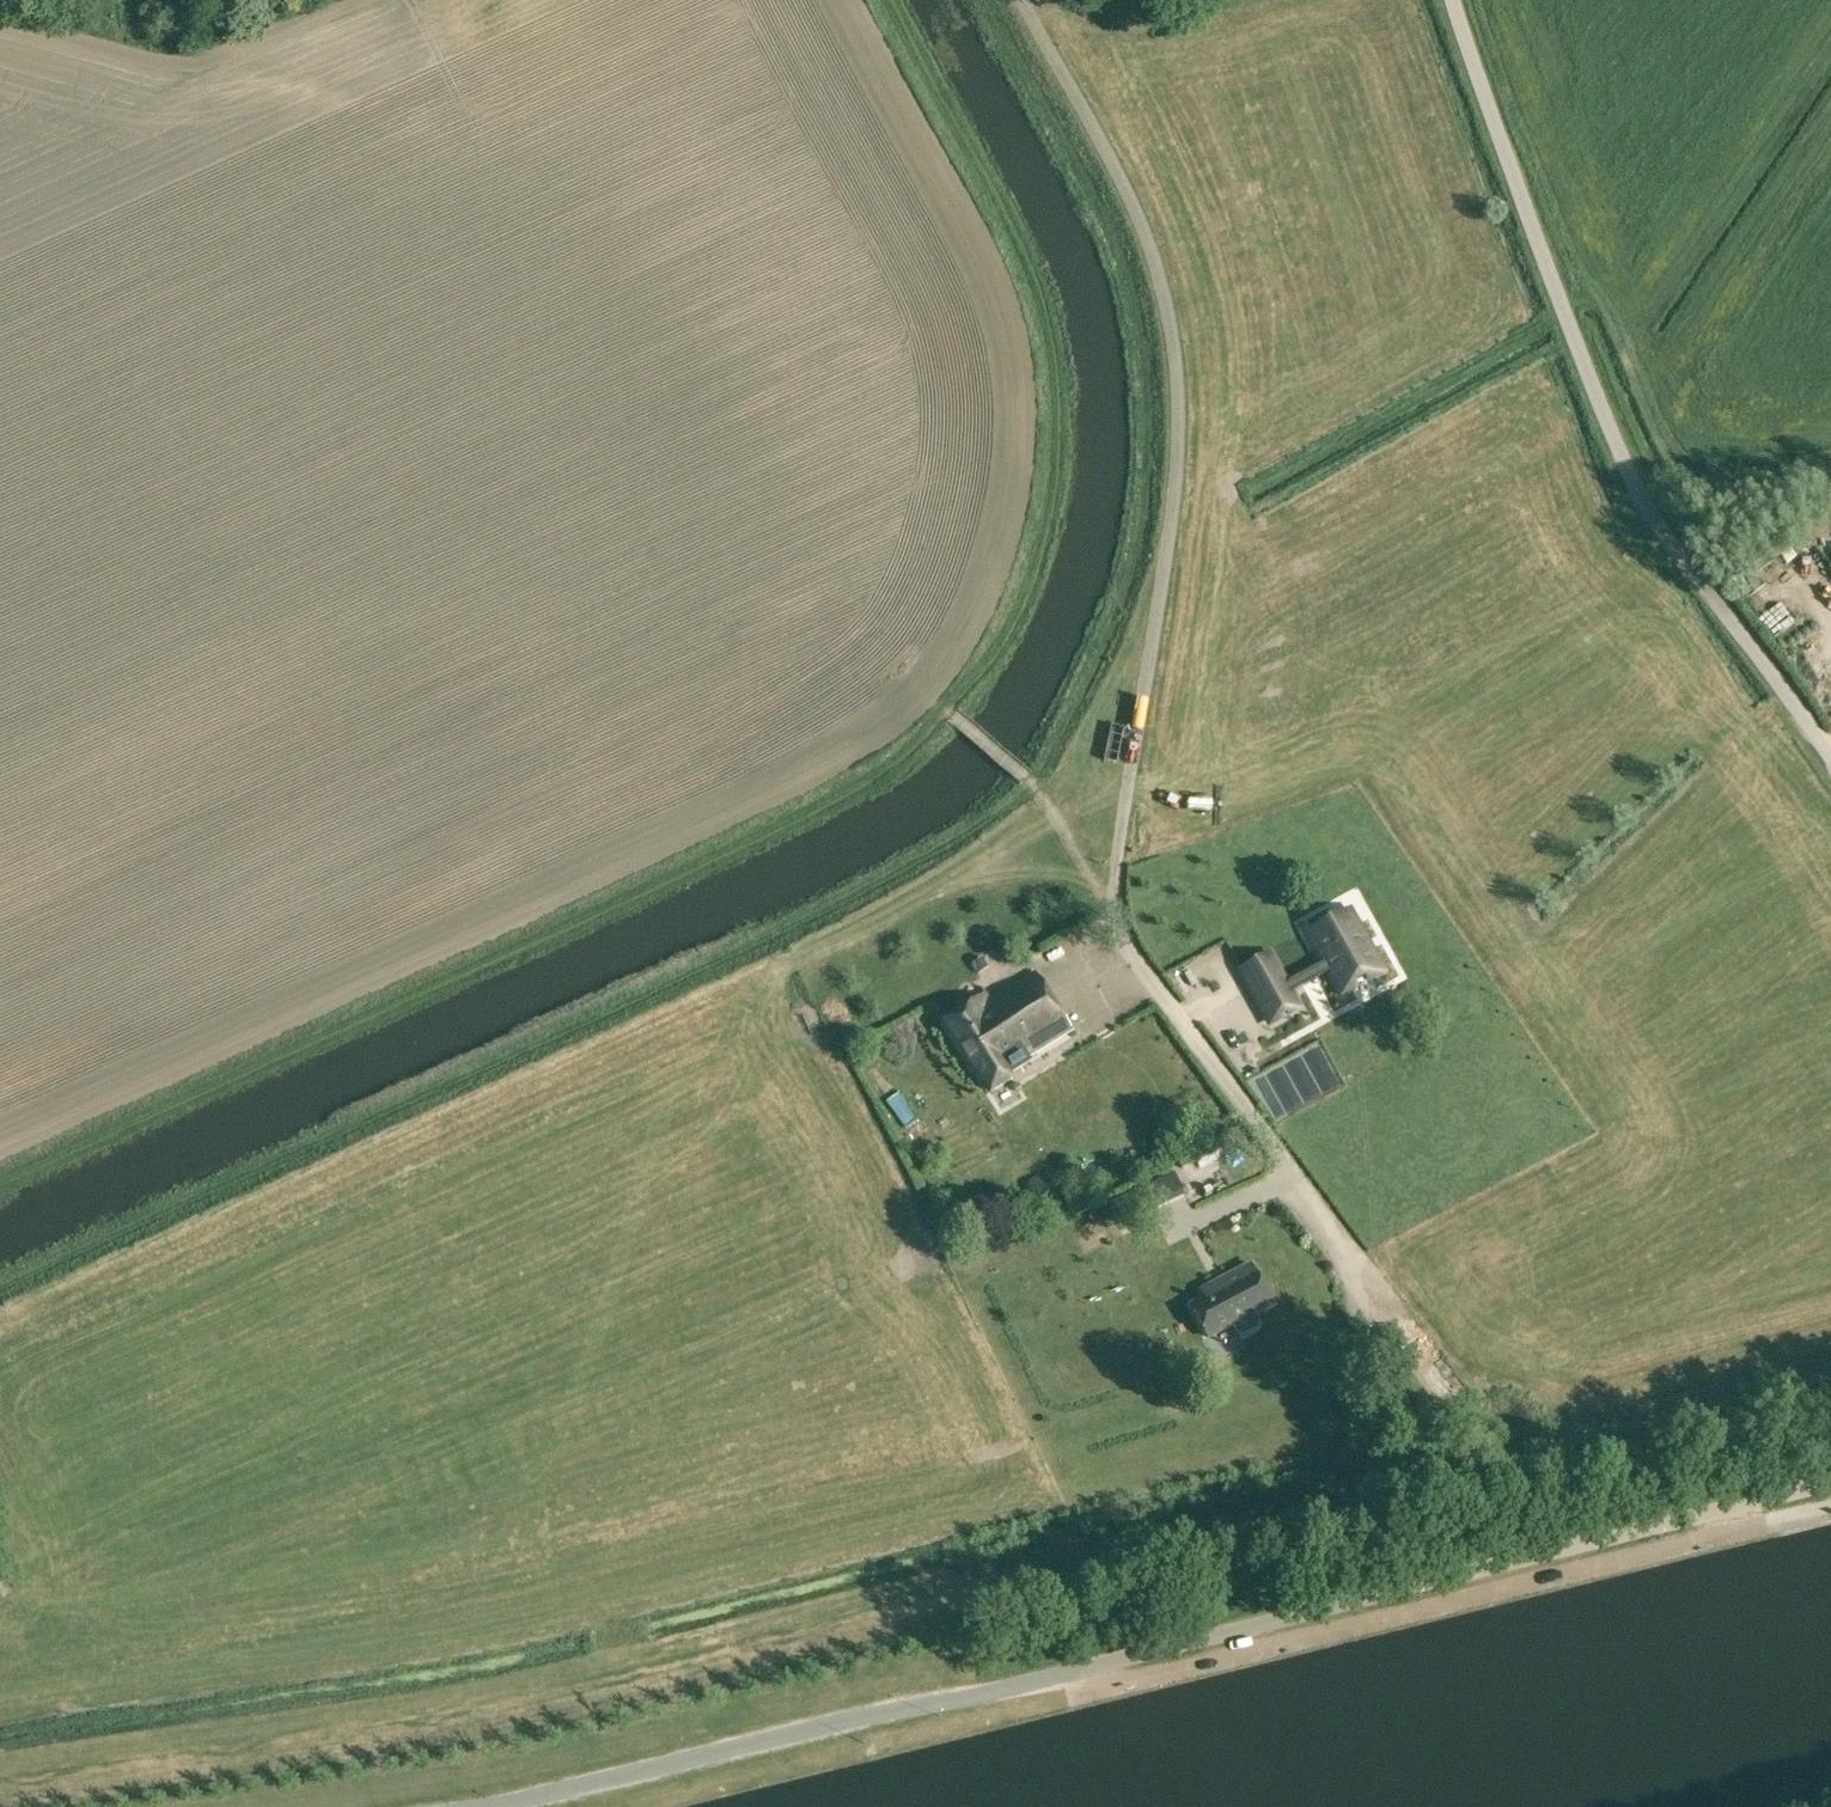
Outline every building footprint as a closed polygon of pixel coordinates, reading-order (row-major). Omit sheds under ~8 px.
[(1748,560),(1758,573),(1795,545),(1785,532),(1748,560)] [(1750,585),(1755,591),(1764,584),(1759,578),(1750,585)] [(1323,963),(1286,984),(1291,993),(1328,972),(1341,994),(1358,985),(1356,982),(1364,977),(1366,980),(1383,971),(1357,924),(1350,912),(1311,933),(1318,946),(1315,947),(1323,963)] [(1270,955),(1242,971),(1270,1023),(1282,1016),(1281,1013),(1285,1011),(1286,1014),(1298,1007),(1291,993),(1286,984),(1270,955)] [(976,973),(987,968),(981,957),(971,963),(976,973)] [(986,996),(943,1022),(991,1092),(1010,1079),(1008,1076),(1021,1069),(1033,1061),(1030,1057),(1073,1028),(1037,974),(989,1001),(986,996)] [(1206,1298),(1191,1306),(1208,1337),(1230,1325),(1234,1333),(1241,1335),(1256,1327),(1258,1320),(1254,1312),(1272,1303),(1251,1263),(1201,1290),(1206,1298)] [(684,1782),(687,1796),(707,1792),(704,1779),(684,1782)]
